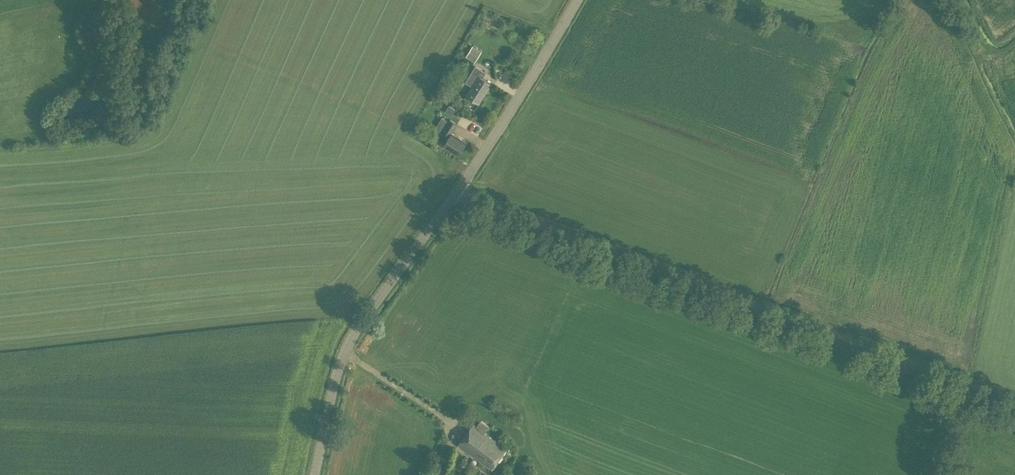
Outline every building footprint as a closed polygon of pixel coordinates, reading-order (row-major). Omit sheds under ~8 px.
[(472,45),(465,56),(474,62),(481,51),(472,45)] [(492,84),(482,78),(486,72),(475,66),(465,82),(471,86),(466,95),(479,104),(492,84)] [(447,104),(444,111),(452,115),(455,108),(447,104)] [(466,142),(452,133),(458,124),(449,118),(448,120),(446,119),(441,127),(443,128),(437,138),(445,143),(444,146),(458,155),(466,142)] [(481,419),(476,426),(473,424),(458,445),(492,469),(506,448),(485,432),(489,426),(481,419)]
